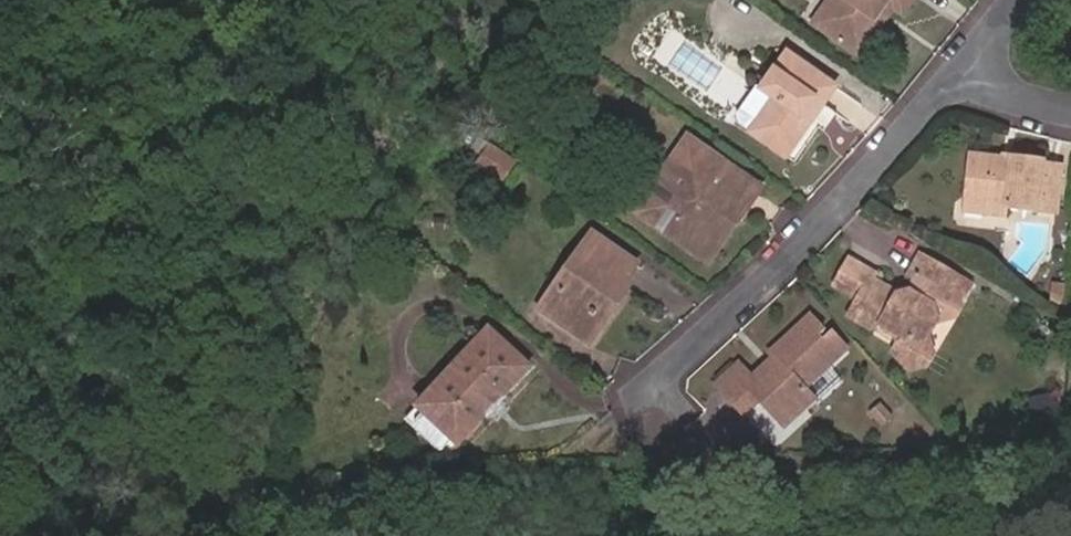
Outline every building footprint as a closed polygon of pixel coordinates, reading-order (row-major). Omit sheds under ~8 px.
[(811,24),(834,41),(845,48),(860,59),(864,53),(884,25),(877,20),(888,6),(895,11),(904,17),(916,0),(829,0),(811,24)] [(837,85),(788,51),(762,89),(757,85),(737,114),(738,122),(749,131),(785,156),(811,121),(823,104),(837,85)] [(755,195),(685,145),(656,185),(636,213),(665,233),(707,262),(755,195)] [(504,180),(517,162),(494,146),(480,164),(504,180)] [(1013,162),(972,156),(967,203),(966,212),(982,214),(1006,217),(1006,209),(1037,213),(1055,215),(1056,206),(1061,168),(1043,166),(1043,162),(1014,159),(1013,162)] [(633,264),(591,234),(539,308),(588,343),(615,305),(631,283),(624,277),(633,264)] [(874,276),(845,259),(832,283),(860,299),(850,317),(870,330),(882,327),(898,336),(900,346),(894,352),(910,371),(926,365),(932,356),(927,339),(937,321),(931,308),(940,294),(948,292),(956,277),(921,257),(910,275),(918,279),(911,291),(909,285),(896,289),(898,296),(871,280),(874,276)] [(1062,305),(1064,285),(1055,285),(1053,304),(1062,305)] [(760,401),(785,429),(816,401),(804,388),(847,349),(831,332),(824,339),(820,336),(824,331),(811,317),(771,354),(776,359),(754,380),(740,365),(717,385),(745,415),(760,401)] [(489,416),(507,398),(505,396),(532,367),(492,329),(420,406),(426,412),(417,421),(417,428),(437,446),(443,446),(452,437),(460,444),(487,415),(489,416)] [(893,419),(880,405),(868,415),(881,430),(893,419)]
